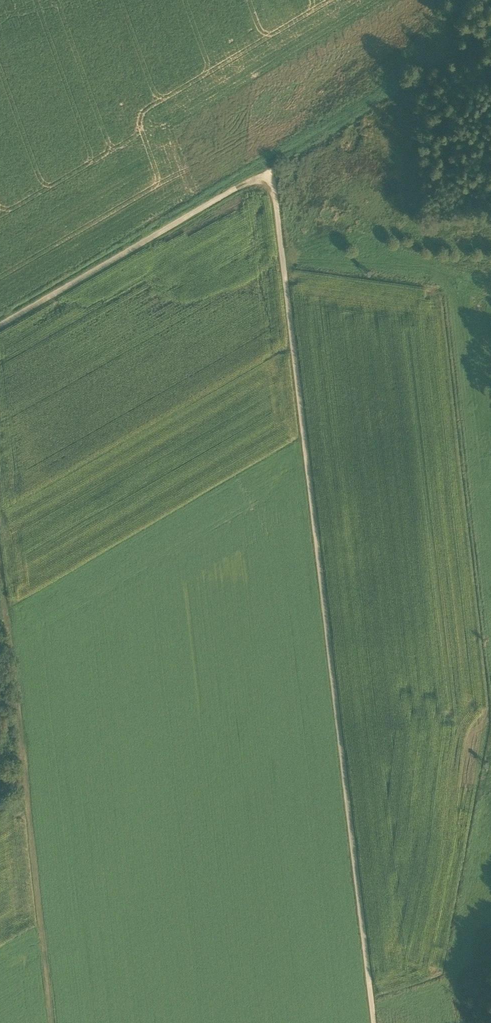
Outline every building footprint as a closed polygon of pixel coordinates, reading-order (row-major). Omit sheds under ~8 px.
[(88,692),(89,713),(98,713),(98,692),(88,692)]
